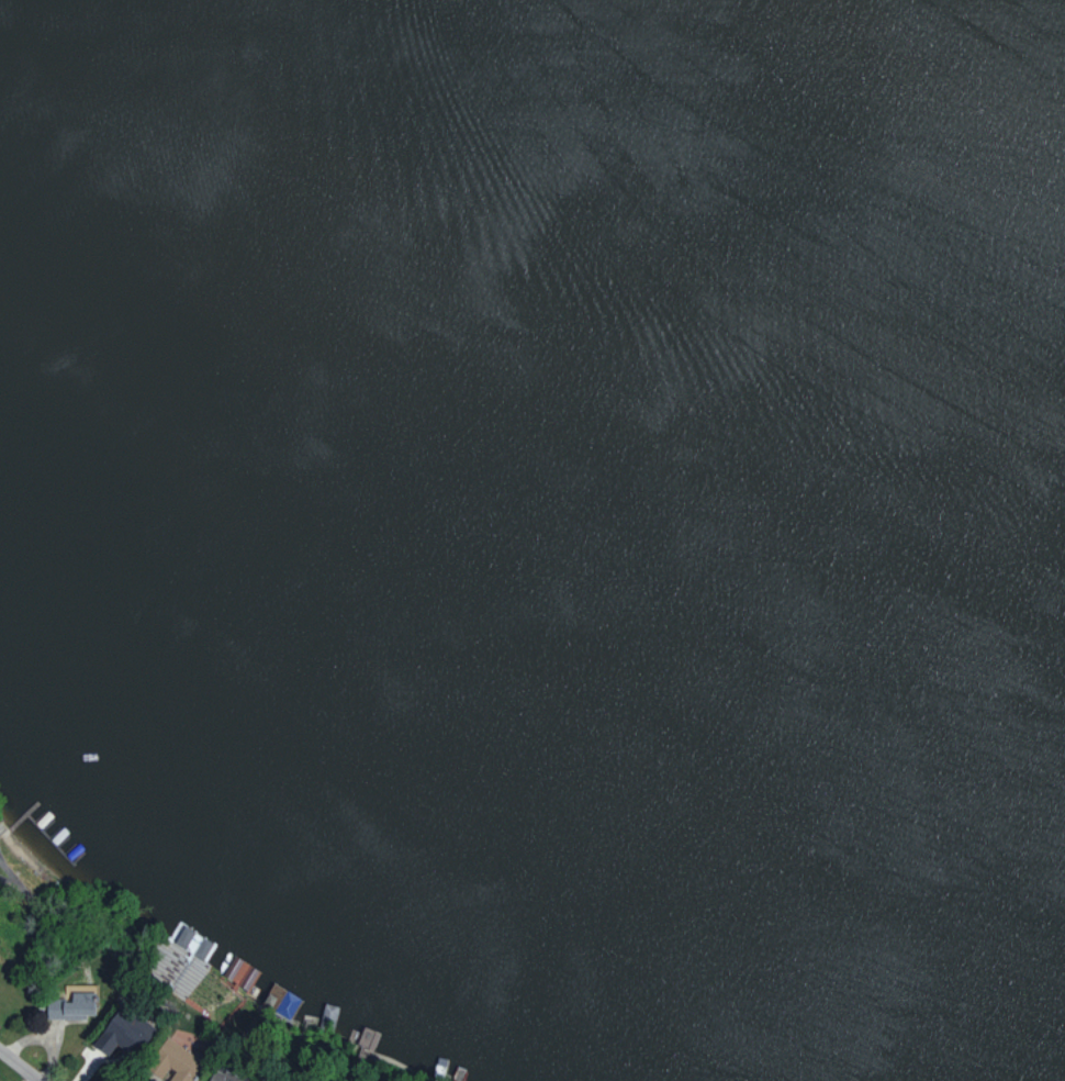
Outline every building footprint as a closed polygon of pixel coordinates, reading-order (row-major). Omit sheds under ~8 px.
[(173,943),(184,948),(193,929),(182,925),(173,943)] [(300,996),(272,982),(261,1004),(290,1018),(300,996)] [(93,992),(69,992),(68,999),(45,999),(44,1017),(92,1018),(93,992)] [(127,1011),(122,1019),(111,1012),(91,1042),(124,1065),(151,1027),(127,1011)] [(159,1078),(167,1067),(172,1071),(166,1080),(189,1080),(202,1060),(164,1036),(143,1068),(159,1078)] [(241,1080),(209,1068),(204,1080),(241,1080)]
